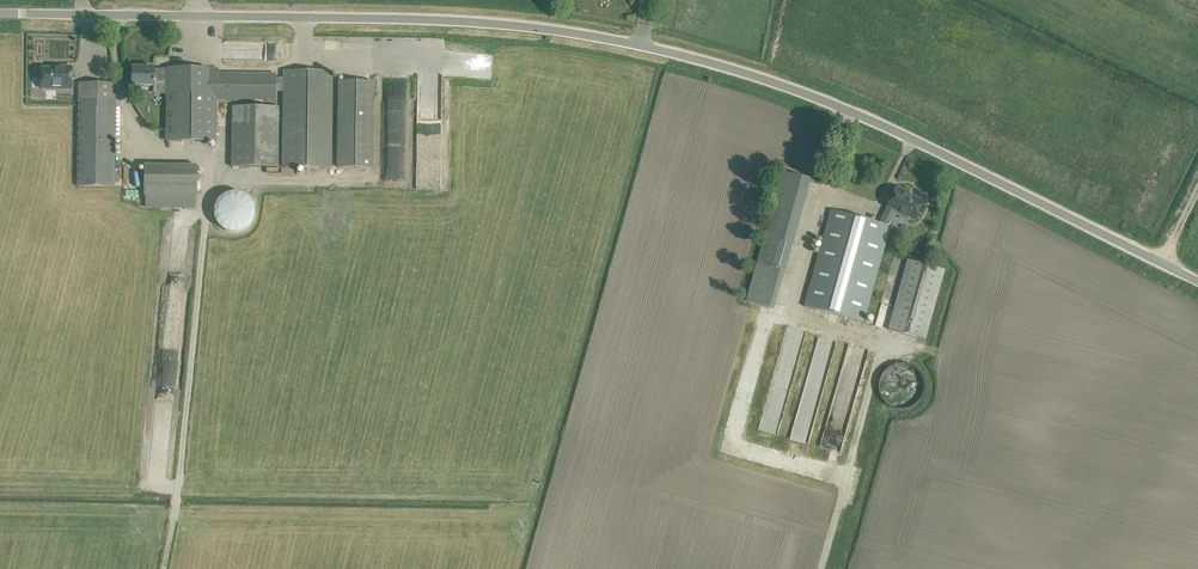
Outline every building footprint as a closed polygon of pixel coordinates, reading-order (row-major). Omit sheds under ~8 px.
[(42,69),(42,89),(44,89),(44,88),(58,88),(58,89),(72,89),(72,67),(59,67),(59,71),(54,71),(54,69),(42,69)] [(167,82),(167,69),(154,69),(154,68),(133,68),(133,85),(154,86),(154,82),(167,82)] [(331,168),(332,72),(284,71),(284,78),(275,78),(275,74),(218,74),(218,69),(167,68),(167,69),(167,82),(167,94),(167,141),(215,142),(216,99),(275,100),(275,91),(283,91),(282,167),(331,168)] [(338,168),(373,168),(374,82),(339,82),(338,168)] [(78,186),(115,187),(116,84),(79,83),(78,186)] [(279,167),(280,107),(233,106),(232,167),(279,167)] [(197,166),(147,165),(146,208),(196,209),(197,166)] [(782,172),(779,183),(807,191),(810,180),(810,179),(782,172)] [(863,323),(890,226),(889,226),(896,211),(915,220),(924,200),(909,193),(909,192),(897,186),(887,207),(880,223),(831,210),(804,306),(863,323)] [(235,192),(231,193),(227,194),(224,196),(220,199),(217,203),(215,207),(215,212),(215,217),(216,221),(218,225),(221,228),(224,230),(228,232),(232,233),(237,233),(242,232),(246,230),(250,227),(253,224),(255,220),(256,217),(256,213),(255,208),(254,204),(251,200),(248,196),(243,194),(239,193),(235,192)] [(764,237),(756,264),(783,272),(791,245),(764,237)] [(908,259),(895,307),(889,330),(926,340),(945,270),(908,259)] [(844,430),(863,353),(847,349),(832,410),(840,412),(838,420),(835,419),(833,427),(844,430)] [(919,368),(891,367),(890,399),(918,399),(919,368)]
